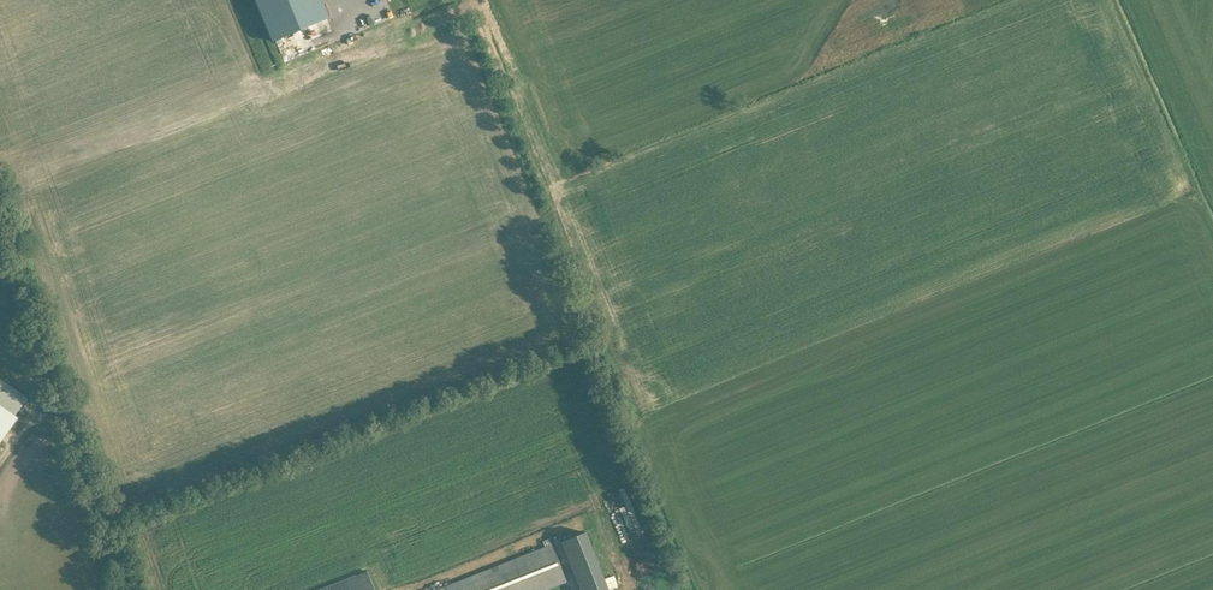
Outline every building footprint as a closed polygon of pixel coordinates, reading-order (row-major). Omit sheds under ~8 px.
[(273,41),(328,18),(321,0),(256,0),(273,41)] [(18,418),(0,405),(0,443),(18,418)] [(561,542),(580,589),(608,589),(585,532),(561,542)] [(550,538),(543,541),(545,547),(553,544),(550,538)] [(567,578),(553,544),(545,547),(437,589),(538,589),(567,578)] [(368,571),(319,589),(375,589),(368,571)]
